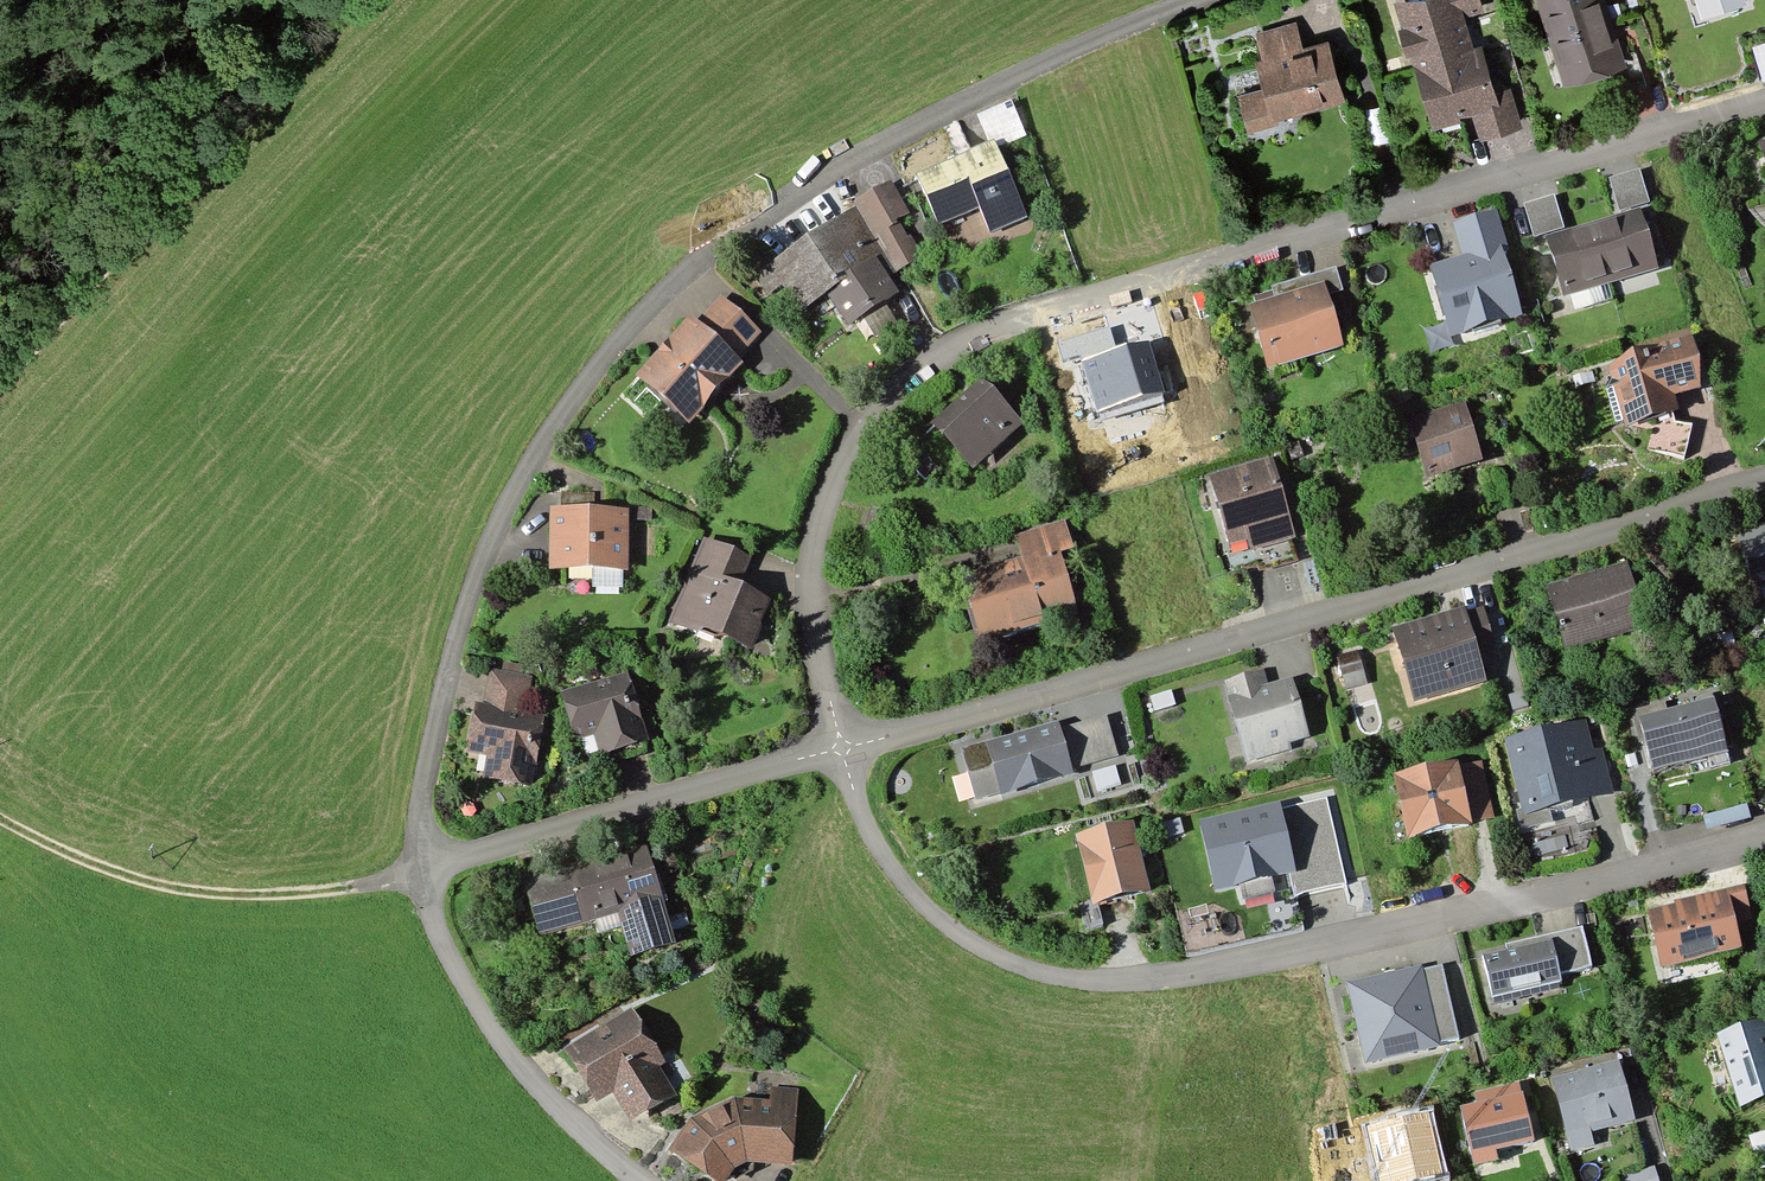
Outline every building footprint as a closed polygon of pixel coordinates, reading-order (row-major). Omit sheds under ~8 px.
[(1433,124),(1480,108),(1488,131),(1519,121),(1509,91),(1502,93),(1475,13),(1484,10),(1481,0),(1391,0),(1433,124)] [(1560,84),(1626,63),(1606,0),(1534,0),(1560,84)] [(1247,87),(1256,122),(1348,98),(1334,44),(1306,51),(1299,24),(1261,33),(1273,80),(1247,87)] [(1004,150),(923,180),(942,230),(989,212),(998,234),(1031,222),(1004,150)] [(1639,168),(1609,177),(1619,210),(1649,201),(1639,168)] [(894,190),(858,213),(899,273),(934,249),(894,190)] [(1553,195),(1523,203),(1533,236),(1563,227),(1553,195)] [(1640,207),(1593,222),(1611,281),(1658,267),(1640,207)] [(858,213),(761,278),(772,295),(786,286),(805,314),(834,295),(855,327),(910,290),(899,273),(858,213)] [(1472,262),(1437,272),(1456,337),(1528,316),(1500,220),(1463,231),(1472,262)] [(1563,296),(1611,281),(1593,222),(1545,236),(1563,296)] [(1278,293),(1281,303),(1330,289),(1332,299),(1346,294),(1340,275),(1278,293)] [(1281,303),(1256,311),(1274,373),(1348,352),(1332,299),(1330,289),(1281,303)] [(696,321),(646,379),(699,425),(749,367),(740,359),(760,336),(723,303),(702,326),(696,321)] [(1148,343),(1082,363),(1097,412),(1163,392),(1148,343)] [(1696,343),(1619,370),(1638,426),(1684,410),(1681,399),(1712,388),(1696,343)] [(1000,398),(951,440),(978,471),(1027,428),(1000,398)] [(1468,403),(1417,420),(1436,478),(1487,461),(1468,403)] [(1275,465),(1219,483),(1239,545),(1259,539),(1262,548),(1298,537),(1275,465)] [(630,515),(557,513),(555,570),(629,572),(630,515)] [(1032,567),(971,583),(988,647),(1084,622),(1067,557),(1080,554),(1073,528),(1025,540),(1032,567)] [(1746,537),(1761,589),(1764,588),(1764,531),(1746,537)] [(710,544),(675,624),(750,656),(772,605),(740,591),(753,562),(710,544)] [(1628,568),(1554,589),(1572,650),(1646,629),(1628,568)] [(1471,615),(1401,634),(1419,699),(1489,680),(1482,657),(1472,620),(1471,615)] [(1472,620),(1482,657),(1500,652),(1490,615),(1472,620)] [(490,667),(483,702),(526,711),(533,676),(523,674),(525,666),(504,662),(502,670),(490,667)] [(1230,688),(1252,761),(1316,743),(1298,684),(1271,692),(1267,677),(1230,688)] [(633,680),(568,696),(579,740),(603,734),(609,759),(649,749),(633,680)] [(1710,693),(1637,712),(1651,766),(1725,747),(1710,693)] [(1177,696),(1156,703),(1161,718),(1182,712),(1177,696)] [(483,702),(475,701),(466,750),(487,754),(482,778),(531,787),(535,765),(537,766),(546,714),(526,711),(483,702)] [(1113,723),(1066,737),(1076,769),(1088,766),(1097,796),(1132,786),(1113,723)] [(1588,726),(1510,746),(1530,822),(1618,799),(1608,759),(1597,762),(1588,726)] [(1063,728),(992,749),(1007,799),(1078,778),(1076,769),(1066,737),(1063,728)] [(1484,767),(1404,783),(1416,840),(1495,824),(1484,767)] [(1278,807),(1206,824),(1220,882),(1291,865),(1278,807)] [(1136,829),(1085,842),(1102,907),(1153,894),(1136,829)] [(652,854),(531,886),(543,933),(627,910),(640,959),(677,949),(652,854)] [(1749,892),(1658,915),(1670,965),(1747,946),(1741,923),(1755,919),(1749,892)] [(1553,944),(1561,975),(1595,967),(1586,932),(1553,940),(1553,944)] [(1553,944),(1489,959),(1498,997),(1562,982),(1561,975),(1553,944)] [(1420,970),(1354,984),(1370,1055),(1436,1041),(1420,970)] [(635,1017),(572,1053),(600,1102),(617,1092),(634,1122),(672,1100),(655,1071),(663,1066),(635,1017)] [(1706,1045),(1723,1099),(1744,1092),(1749,1110),(1764,1105),(1764,1027),(1706,1045)] [(1624,1064),(1558,1082),(1579,1157),(1617,1147),(1613,1131),(1640,1123),(1624,1064)] [(680,1157),(719,1180),(732,1180),(739,1172),(752,1165),(797,1168),(803,1093),(777,1092),(777,1104),(739,1102),(701,1124),(680,1157)] [(1532,1139),(1523,1099),(1469,1111),(1478,1151),(1532,1139)] [(1756,1140),(1764,1167),(1764,1137),(1756,1140)]
